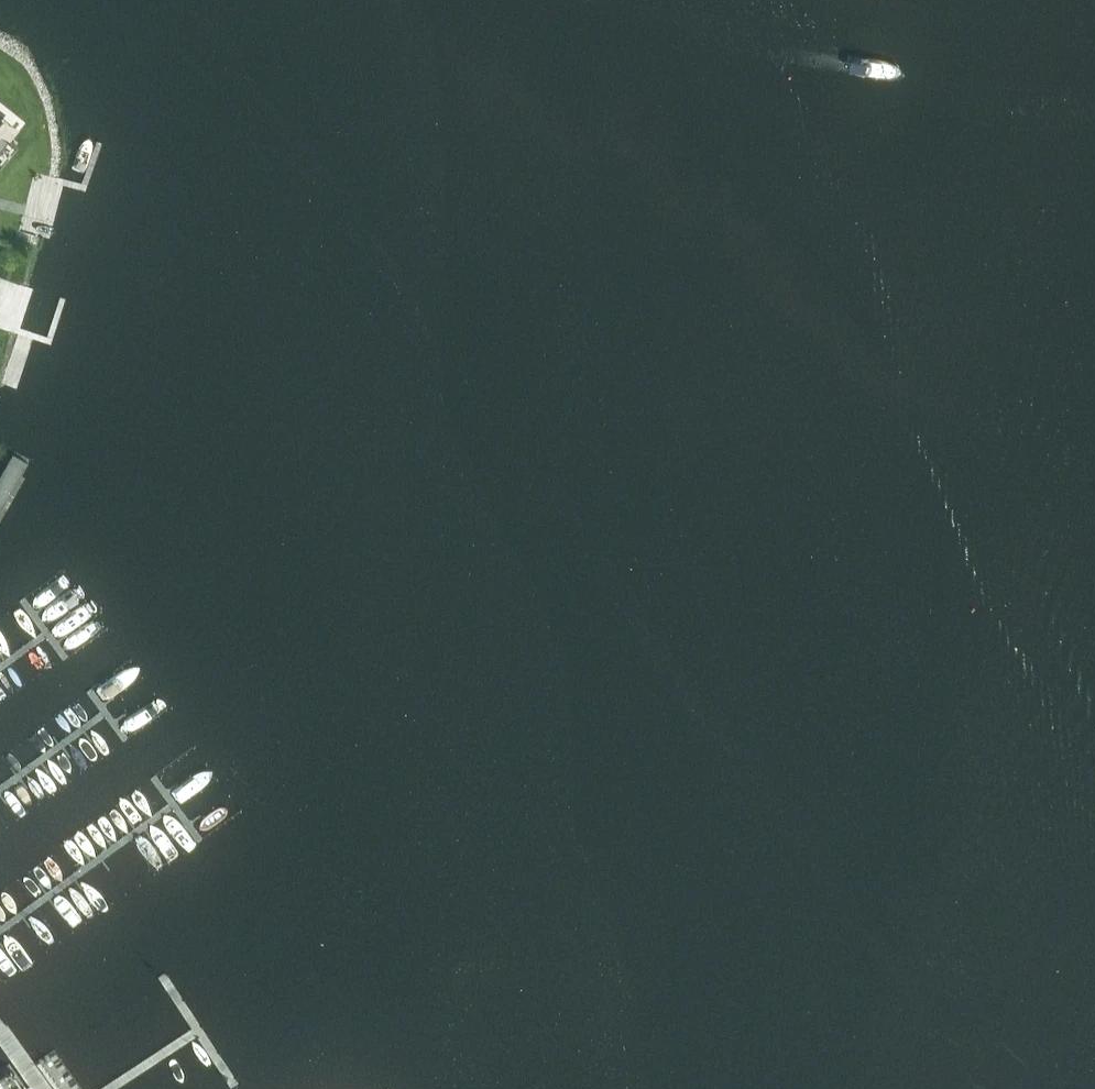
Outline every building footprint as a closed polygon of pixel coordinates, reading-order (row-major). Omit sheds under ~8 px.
[(11,124),(0,115),(0,139),(11,124)] [(62,174),(28,296),(67,306),(106,187),(62,174)] [(11,444),(0,462),(0,524),(39,462),(11,444)] [(8,1066),(0,1072),(0,1088),(24,1088),(8,1066)]
